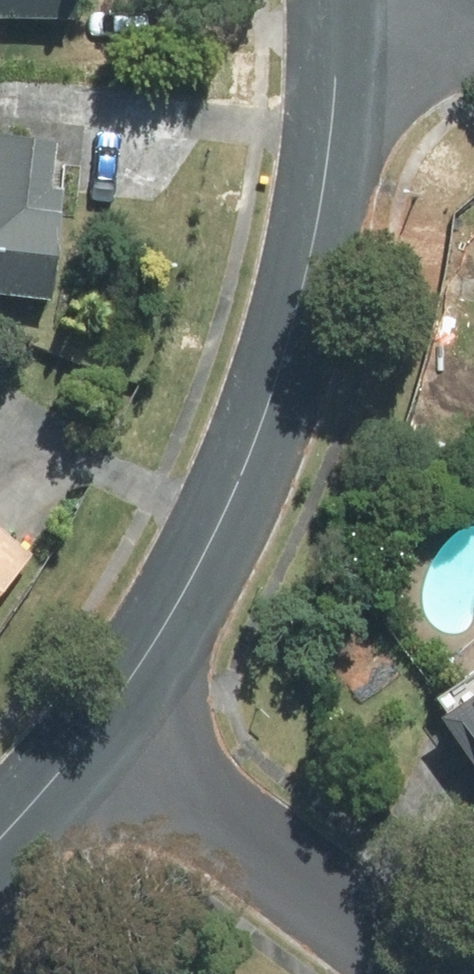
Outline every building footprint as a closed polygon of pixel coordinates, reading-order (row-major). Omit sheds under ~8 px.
[(69,29),(70,0),(0,0),(0,26),(69,29)] [(0,143),(0,299),(49,302),(57,193),(43,192),(47,146),(0,143)] [(0,535),(0,590),(27,559),(0,535)] [(434,717),(473,773),(473,688),(434,717)]
